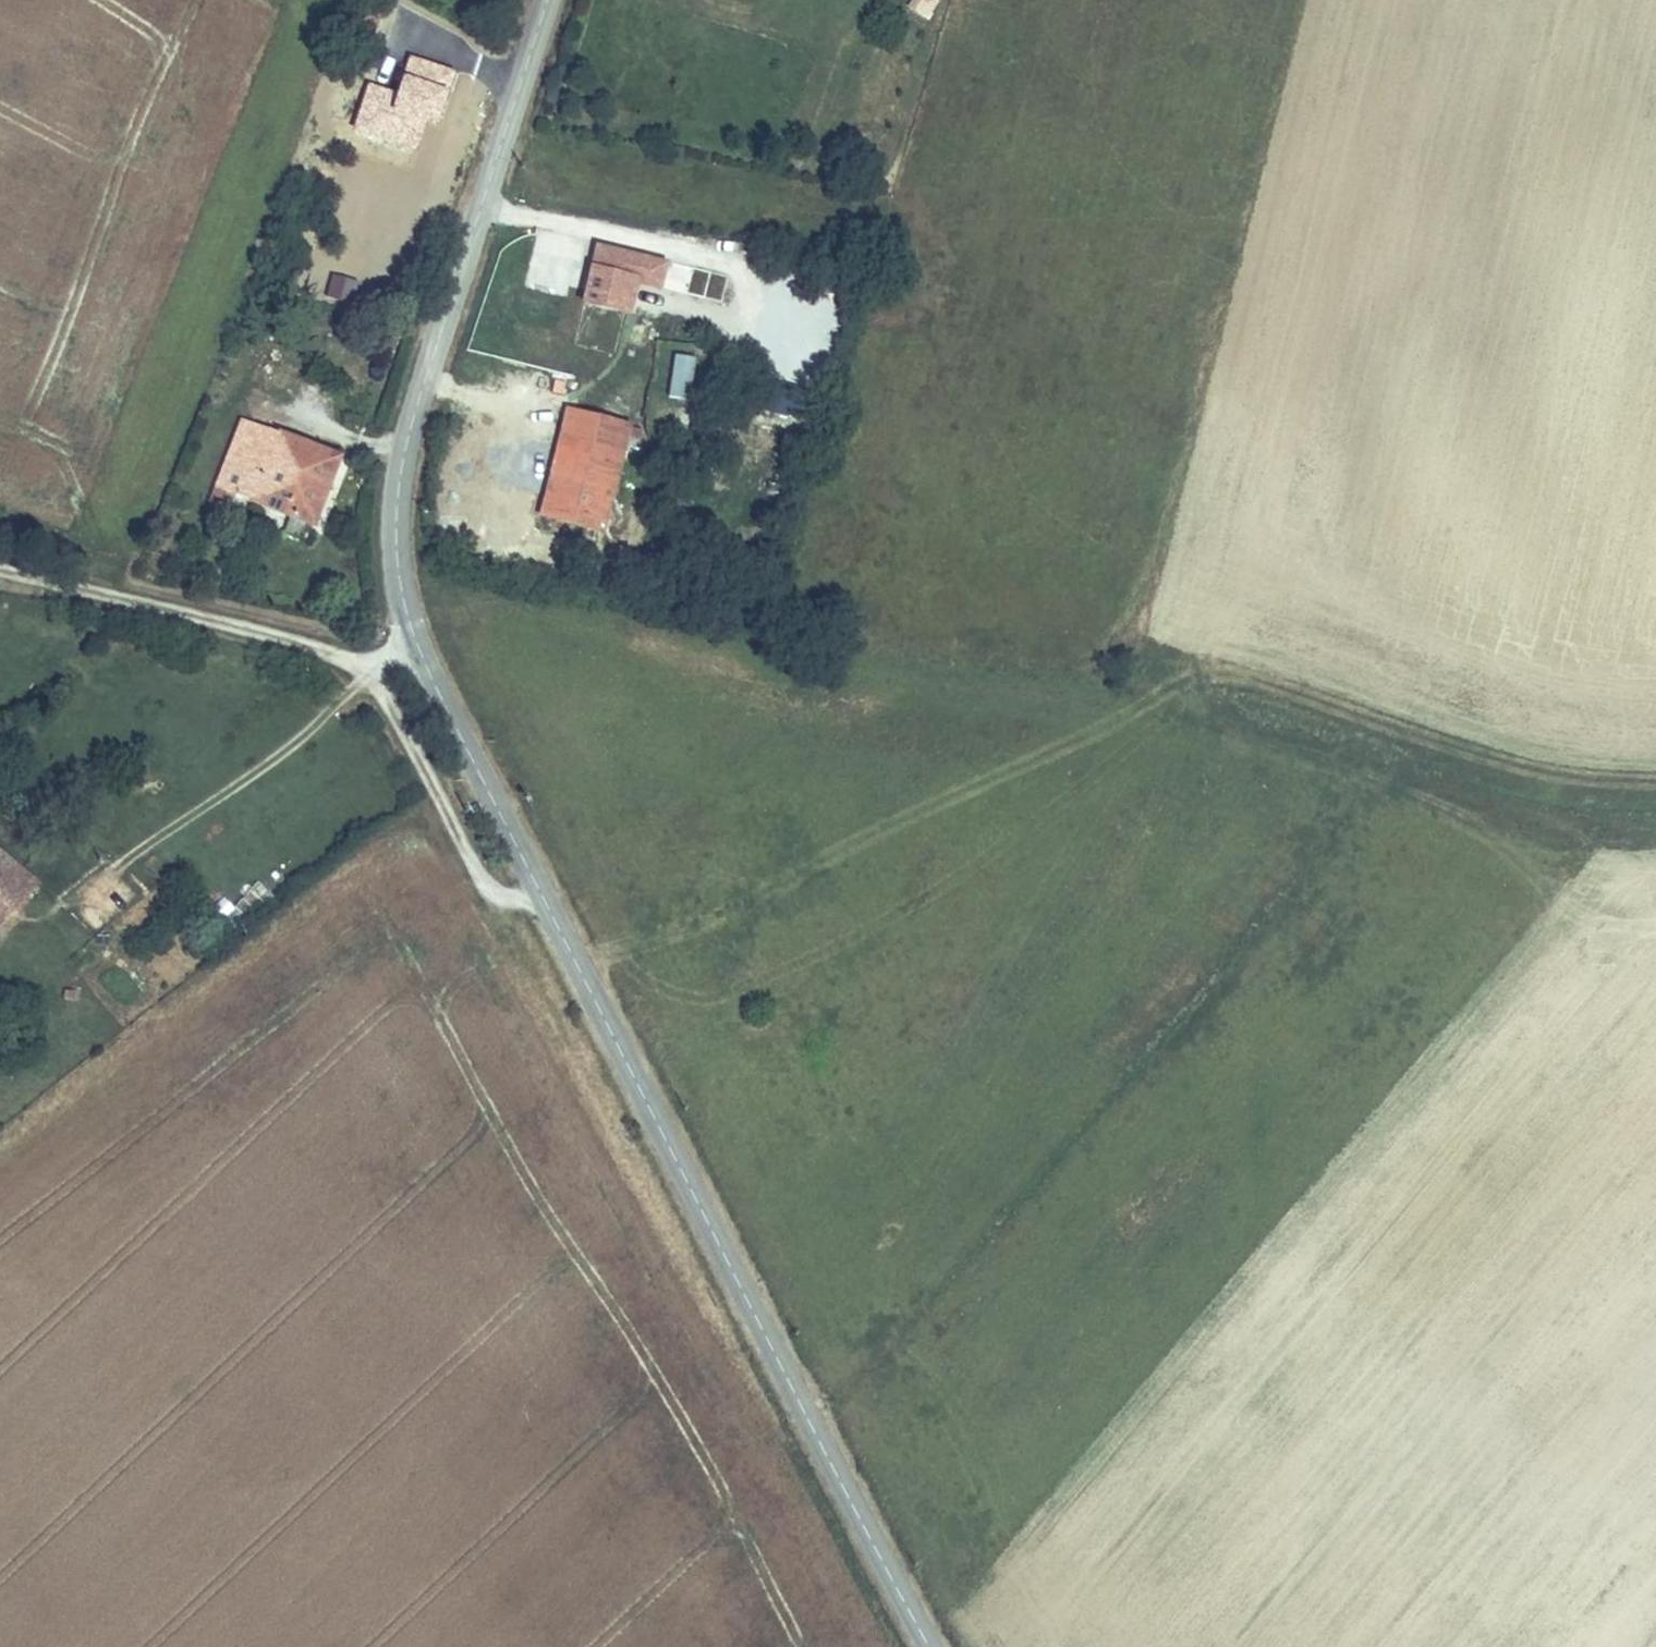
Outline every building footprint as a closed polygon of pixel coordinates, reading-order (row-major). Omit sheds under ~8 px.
[(927,13),(935,0),(910,0),(909,2),(927,13)] [(630,278),(636,256),(595,246),(570,343),(611,353),(630,278)] [(656,285),(662,263),(636,256),(630,278),(656,285)] [(573,331),(578,312),(560,308),(555,326),(573,331)] [(666,397),(690,399),(692,355),(669,354),(666,397)] [(569,412),(544,517),(601,531),(627,426),(569,412)] [(336,456),(243,427),(221,491),(316,522),(336,456)] [(2,934),(42,886),(0,848),(0,933),(2,934)]
